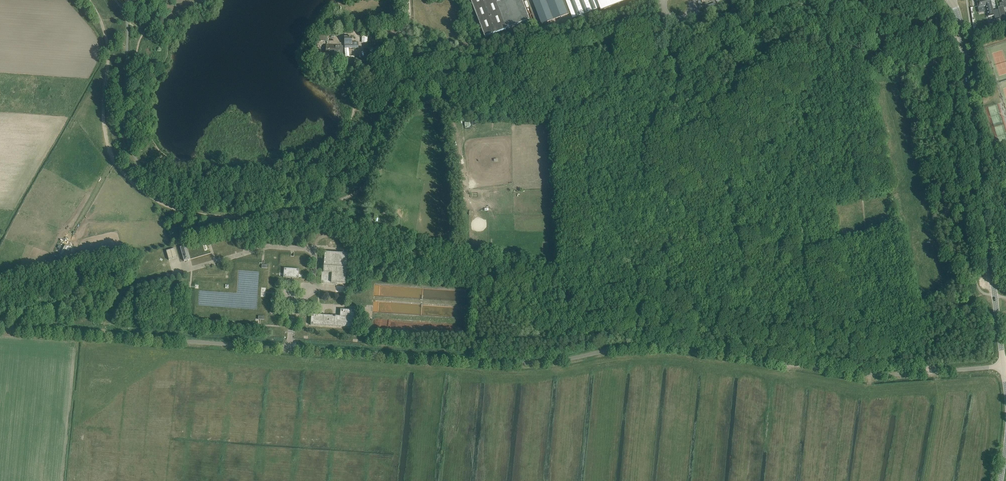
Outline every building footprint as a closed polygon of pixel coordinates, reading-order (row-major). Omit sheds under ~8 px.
[(498,3),(496,0),(471,0),(485,37),(494,34),(530,20),(522,0),(506,0),(498,3)] [(630,0),(533,0),(535,6),(542,24),(550,21),(550,23),(553,22),(552,20),(570,13),(573,19),(600,8),(601,11),(630,0)] [(976,1),(977,2),(978,8),(979,12),(985,11),(984,7),(986,6),(986,9),(988,17),(994,15),(993,10),(991,1),(991,0),(977,0),(977,1),(976,1)] [(995,22),(992,23),(993,26),(998,25),(1002,25),(1000,18),(998,18),(997,19),(996,19),(995,19),(994,19),(995,22)] [(317,41),(316,44),(319,44),(319,41),(324,41),(327,41),(327,37),(324,37),(324,35),(317,34),(317,41)] [(344,37),(344,44),(344,48),(358,48),(358,42),(352,42),(352,37),(344,37)] [(326,45),(326,53),(339,54),(343,54),(343,46),(339,46),(326,45)] [(63,245),(58,259),(65,261),(70,247),(63,245)] [(184,261),(190,259),(186,245),(180,247),(184,261)] [(169,260),(177,258),(174,248),(166,251),(169,260)] [(347,254),(329,252),(324,252),(323,266),(322,266),(321,284),(337,285),(337,283),(345,284),(347,254)] [(283,277),(293,278),(298,278),(299,269),(284,268),(283,277)] [(199,290),(198,305),(215,306),(215,291),(199,290)] [(353,328),(354,314),(354,310),(340,309),(340,316),(311,314),(310,325),(353,328)]
